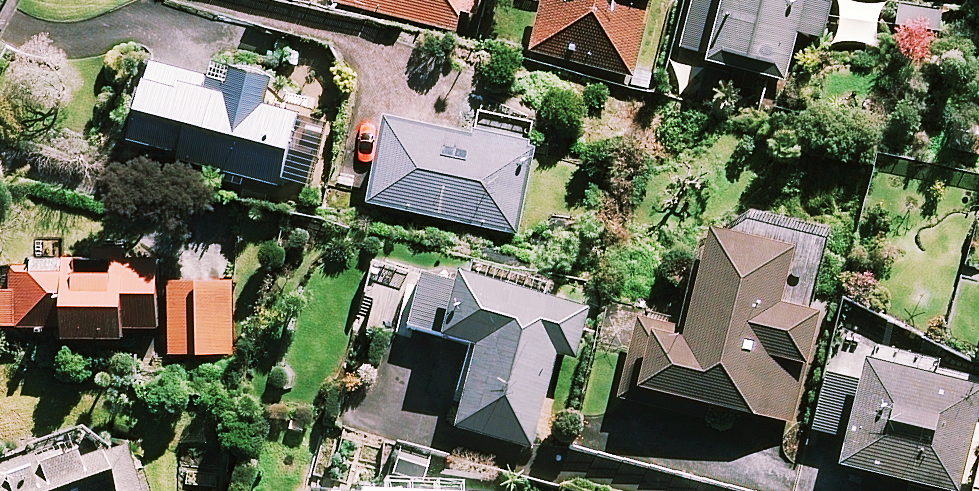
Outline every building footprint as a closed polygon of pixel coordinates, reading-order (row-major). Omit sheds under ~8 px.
[(325,2),(462,33),(470,0),(326,0),(325,2)] [(524,51),(629,74),(645,0),(536,0),(524,51)] [(672,53),(780,78),(791,30),(816,36),(825,0),(685,0),(672,53)] [(262,74),(221,64),(216,83),(135,62),(116,136),(171,150),(170,157),(271,183),(289,112),(254,103),(262,74)] [(531,123),(472,112),(468,133),(378,116),(361,203),(510,232),(531,123)] [(780,242),(695,222),(672,323),(632,314),(614,394),(640,400),(643,386),(787,419),(812,309),(767,299),(780,242)] [(63,331),(229,335),(230,278),(150,277),(150,256),(121,255),(121,241),(56,240),(56,254),(8,253),(7,283),(0,283),(0,321),(47,322),(47,342),(63,342),(63,331)] [(577,315),(411,278),(399,331),(462,345),(450,401),(443,430),(468,435),(525,448),(545,358),(566,363),(577,315)] [(860,356),(855,379),(818,371),(806,426),(839,433),(832,462),(961,490),(968,490),(976,453),(963,450),(978,382),(860,356)] [(21,456),(17,446),(0,452),(0,490),(134,490),(117,444),(91,454),(83,433),(79,423),(42,437),(45,447),(21,456)]
